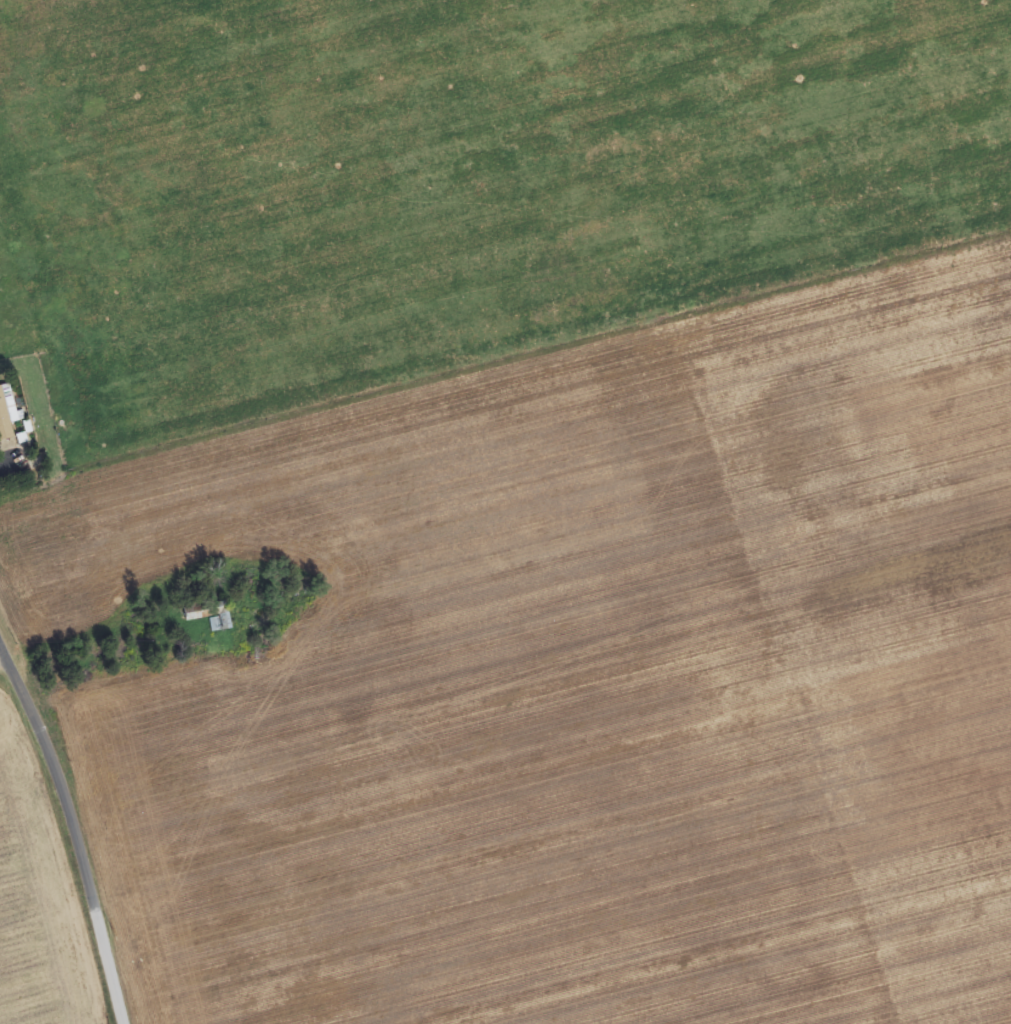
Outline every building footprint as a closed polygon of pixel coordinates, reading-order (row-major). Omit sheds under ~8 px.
[(7,395),(6,395),(4,387),(0,388),(0,442),(16,439),(7,395)] [(202,621),(201,608),(186,608),(186,622),(202,621)]
